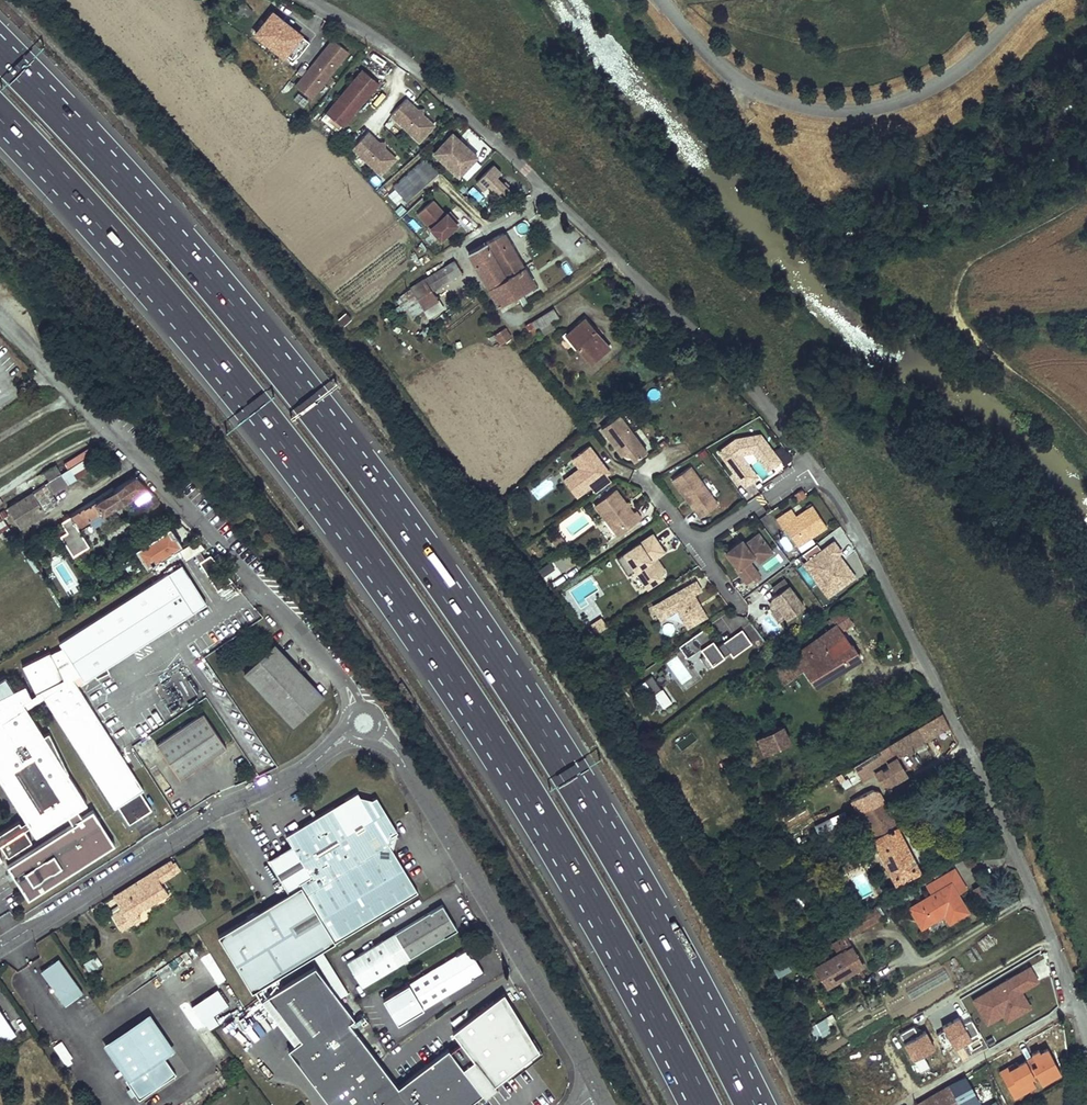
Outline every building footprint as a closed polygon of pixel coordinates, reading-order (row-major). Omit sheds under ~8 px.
[(238,10),(242,18),(252,13),(248,5),(238,10)] [(302,35),(303,35),(274,12),(257,34),(285,57),(287,54),(302,35)] [(311,42),(302,35),(287,54),(290,56),(288,59),(294,64),(311,42)] [(350,51),(334,38),(296,84),(312,97),(350,51)] [(381,84),(363,70),(329,113),(347,127),(381,84)] [(437,123),(426,112),(421,112),(421,107),(410,96),(394,113),(422,139),(437,123)] [(396,158),(385,147),(380,147),(380,143),(368,132),(353,148),(380,175),(396,158)] [(461,142),(463,140),(455,132),(440,147),(448,154),(444,159),(461,175),(480,156),(467,143),(465,145),(461,142)] [(448,154),(440,147),(436,152),(444,159),(448,154)] [(408,200),(440,172),(426,157),(394,185),(408,200)] [(496,164),(478,181),(486,189),(491,184),(504,197),(512,189),(499,176),(503,171),(496,164)] [(457,224),(456,223),(448,214),(447,213),(445,214),(432,200),(418,213),(441,239),(457,224)] [(450,212),(448,214),(456,223),(458,221),(450,212)] [(552,225),(547,219),(542,223),(547,229),(552,225)] [(535,285),(505,233),(488,242),(518,295),(535,285)] [(518,295),(488,242),(470,252),(500,306),(518,295)] [(462,273),(455,260),(425,279),(410,288),(431,317),(445,308),(433,290),(462,273)] [(557,319),(551,310),(532,322),(538,331),(553,321),(557,319)] [(345,312),(338,319),(343,326),(351,319),(345,312)] [(610,347),(587,319),(568,334),(592,362),(610,347)] [(557,329),(553,321),(538,331),(543,339),(557,329)] [(509,339),(503,330),(496,335),(501,342),(502,344),(509,339)] [(501,342),(496,335),(490,338),(494,346),(501,342)] [(647,452),(619,415),(601,428),(622,455),(627,451),(634,461),(647,452)] [(761,436),(736,440),(719,453),(743,485),(753,477),(737,455),(741,452),(755,450),(768,467),(778,460),(761,436)] [(610,473),(590,446),(573,459),(580,468),(564,480),(577,497),(591,487),(596,493),(612,482),(607,475),(610,473)] [(780,462),(778,460),(768,467),(755,450),(741,452),(737,455),(753,477),(743,485),(744,487),(757,478),(741,456),(743,455),(754,453),(767,471),(780,462)] [(61,474),(62,474),(56,465),(45,473),(50,481),(61,474)] [(690,467),(672,480),(700,518),(718,505),(690,467)] [(67,484),(61,474),(50,481),(33,492),(44,511),(58,503),(52,493),(67,484)] [(146,487),(137,477),(115,490),(113,488),(104,494),(106,497),(97,502),(96,499),(83,507),(89,518),(102,510),(104,513),(146,487)] [(616,489),(595,505),(618,536),(641,519),(636,511),(633,513),(616,489)] [(801,491),(794,495),(799,502),(806,497),(801,491)] [(44,511),(33,492),(8,508),(10,511),(20,526),(44,511)] [(89,518),(83,507),(70,515),(71,517),(63,521),(69,530),(76,525),(79,529),(91,521),(89,518)] [(796,517),(791,510),(776,520),(782,530),(788,526),(789,528),(786,531),(797,547),(826,528),(812,507),(796,517)] [(4,510),(0,513),(0,524),(4,522),(3,519),(8,516),(6,513),(4,510)] [(572,539),(593,525),(585,515),(564,529),(572,539)] [(606,523),(600,526),(606,538),(612,535),(606,523)] [(171,530),(137,550),(147,568),(182,548),(171,530)] [(737,543),(725,552),(737,568),(735,570),(745,584),(757,575),(747,561),(752,557),(767,547),(758,534),(744,544),(740,547),(737,543)] [(652,535),(617,558),(628,575),(635,570),(647,588),(662,578),(650,560),(663,552),(652,535)] [(561,536),(551,540),(554,548),(565,544),(561,536)] [(833,543),(803,565),(819,587),(824,583),(832,594),(854,578),(842,562),(836,567),(831,560),(838,555),(841,553),(833,543)] [(772,553),(767,547),(752,557),(757,564),(772,553)] [(838,555),(831,560),(836,567),(842,562),(838,555)] [(172,573),(197,612),(210,604),(185,565),(172,573)] [(76,680),(83,675),(87,682),(197,612),(172,573),(62,643),(65,648),(54,653),(53,652),(25,666),(33,681),(16,689),(8,677),(0,682),(0,777),(29,821),(24,824),(22,821),(0,835),(0,839),(0,840),(0,847),(3,845),(10,856),(34,841),(27,830),(32,826),(39,837),(71,816),(76,824),(11,866),(32,899),(118,844),(96,809),(85,816),(81,810),(90,804),(71,773),(52,732),(47,735),(30,709),(47,698),(117,809),(121,807),(132,824),(154,810),(143,793),(147,790),(76,680)] [(787,585),(782,579),(771,587),(776,593),(787,585)] [(700,590),(695,581),(652,605),(660,619),(676,609),(686,627),(705,617),(692,594),(700,590)] [(824,583),(819,587),(827,598),(832,594),(824,583)] [(770,598),(785,618),(802,606),(787,585),(776,593),(770,598)] [(852,623),(841,608),(830,616),(831,619),(827,622),(832,629),(771,674),(781,687),(804,670),(811,680),(815,686),(861,659),(852,644),(850,645),(841,631),(852,623)] [(600,617),(589,625),(596,634),(607,626),(600,617)] [(703,628),(678,646),(686,658),(699,648),(704,655),(699,658),(706,668),(728,652),(731,657),(750,644),(740,630),(716,647),(703,628)] [(325,696),(274,644),(245,673),(295,724),(325,696)] [(811,680),(804,670),(781,687),(788,696),(811,680)] [(650,713),(669,704),(655,675),(636,685),(650,713)] [(864,778),(950,727),(942,713),(856,764),(864,778)] [(183,780),(223,753),(199,718),(159,746),(183,780)] [(791,743),(783,726),(757,738),(765,755),(791,743)] [(151,736),(157,744),(169,735),(163,727),(151,736)] [(676,742),(681,750),(698,740),(693,732),(676,742)] [(286,835),(292,846),(269,860),(288,893),(218,935),(252,992),(334,942),(418,891),(394,853),(391,846),(391,834),(397,830),(375,796),(371,798),(360,795),(357,791),(286,835)] [(921,871),(883,800),(858,813),(896,885),(908,879),(910,882),(914,880),(912,876),(921,871)] [(178,869),(172,860),(167,863),(173,873),(178,869)] [(173,873),(167,863),(115,896),(122,908),(112,914),(122,930),(132,923),(129,919),(137,913),(169,894),(162,882),(174,874),(173,873)] [(955,869),(927,886),(932,894),(911,907),(923,926),(945,913),(950,922),(968,911),(960,898),(952,883),(960,878),(955,869)] [(960,878),(952,883),(960,898),(969,892),(960,878)] [(973,887),(984,907),(994,901),(983,881),(973,887)] [(442,904),(394,933),(409,958),(457,928),(442,904)] [(858,910),(861,914),(868,910),(865,905),(858,910)] [(140,918),(137,913),(129,919),(132,923),(140,918)] [(865,919),(863,916),(855,920),(844,924),(848,930),(858,924),(861,929),(868,926),(867,923),(870,922),(868,918),(865,919)] [(394,933),(382,941),(397,965),(409,958),(394,933)] [(864,966),(847,937),(833,945),(838,954),(831,958),(827,952),(811,961),(828,988),(864,966)] [(397,965),(382,941),(346,962),(362,987),(397,965)] [(483,971),(468,947),(383,1000),(399,1024),(483,971)] [(59,959),(41,972),(66,1007),(83,994),(59,959)] [(774,969),(777,977),(791,971),(787,963),(774,969)] [(970,998),(986,1026),(1002,1017),(1005,1024),(1032,1009),(1023,991),(1039,982),(1030,966),(970,998)] [(455,1028),(463,1041),(476,1058),(465,1066),(450,1046),(399,1088),(350,1023),(356,1019),(316,967),(268,994),(302,1040),(289,1049),(330,1104),(468,1104),(482,1095),(485,1099),(498,1090),(495,1085),(509,1074),(512,1079),(544,1052),(505,990),(455,1028)] [(231,1007),(221,991),(195,1008),(208,1027),(210,1026),(214,1030),(222,1025),(216,1017),(231,1007)] [(881,999),(877,991),(867,996),(871,1005),(881,999)] [(18,1034),(0,1005),(0,1046),(18,1034)] [(968,1012),(960,1015),(971,1038),(978,1035),(968,1012)] [(152,1015),(147,1018),(169,1050),(173,1047),(152,1015)] [(957,1016),(941,1026),(956,1051),(972,1041),(957,1016)] [(818,1037),(834,1032),(830,1017),(813,1022),(818,1037)] [(169,1050),(147,1018),(110,1043),(132,1075),(127,1078),(126,1078),(140,1098),(176,1074),(163,1054),(169,1050)] [(926,1030),(918,1034),(914,1027),(899,1034),(919,1073),(930,1068),(924,1056),(936,1050),(926,1030)] [(70,1071),(84,1061),(68,1039),(54,1049),(70,1071)] [(452,1048),(450,1046),(465,1066),(476,1058),(463,1041),(452,1048)] [(127,1078),(132,1075),(110,1043),(106,1046),(127,1078)] [(1049,1049),(999,1070),(1012,1099),(1062,1078),(1049,1049)] [(963,1078),(917,1104),(918,1104),(972,1104),(977,1102),(963,1078)] [(281,1098),(289,1100),(292,1090),(284,1088),(281,1098)]
